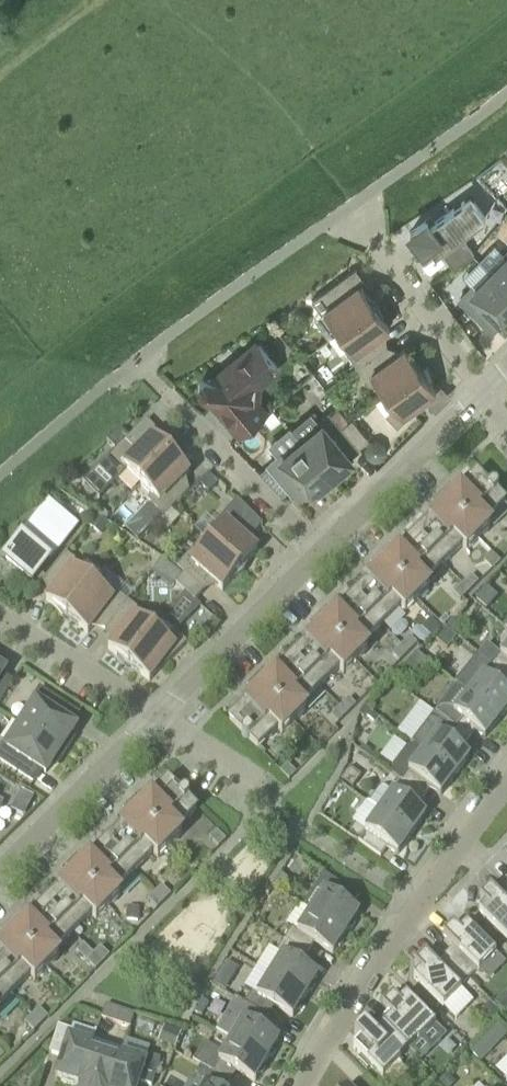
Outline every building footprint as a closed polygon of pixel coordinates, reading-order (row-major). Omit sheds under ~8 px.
[(461,235),(486,217),(471,196),(431,224),(428,220),(411,231),(423,248),(429,244),(436,254),(441,250),(454,267),(474,253),(461,235)] [(492,273),(506,288),(506,258),(492,273)] [(312,299),(322,313),(325,310),(340,330),(377,303),(366,293),(359,284),(365,280),(356,267),(312,299)] [(461,298),(492,330),(502,320),(505,324),(506,322),(506,288),(492,273),(474,291),(471,288),(461,298)] [(358,366),(387,344),(379,334),(390,326),(383,317),(377,303),(340,330),(348,340),(345,349),(358,366)] [(460,314),(465,320),(473,312),(467,307),(460,314)] [(205,397),(207,397),(215,398),(244,432),(265,414),(254,401),(256,383),(278,364),(260,343),(215,381),(213,380),(212,379),(211,379),(208,378),(206,379),(204,379),(203,380),(202,381),(200,383),(200,384),(199,386),(199,387),(199,389),(199,391),(200,392),(201,393),(203,395),(205,397)] [(395,355),(387,344),(358,366),(370,383),(380,383),(387,393),(424,366),(412,356),(405,347),(395,355)] [(382,409),(386,413),(398,426),(427,399),(426,397),(436,390),(430,380),(424,366),(387,393),(376,401),(382,409)] [(338,406),(331,413),(342,426),(350,420),(338,406)] [(341,471),(343,467),(352,459),(349,456),(359,447),(342,426),(331,413),(319,422),(322,425),(302,441),(334,480),(338,475),(341,471)] [(342,426),(359,447),(369,439),(352,418),(350,420),(342,426)] [(128,472),(141,485),(174,453),(161,445),(153,437),(158,432),(147,421),(129,438),(116,451),(97,471),(112,486),(128,472)] [(268,444),(278,456),(269,464),(291,489),(298,498),(314,484),(317,488),(321,485),(325,485),(330,483),(334,480),(302,441),(290,426),(268,444)] [(121,430),(107,442),(116,451),(129,438),(121,430)] [(174,453),(141,485),(150,494),(149,504),(164,518),(190,493),(180,483),(190,474),(182,466),(174,453)] [(283,495),(291,489),(269,464),(260,472),(283,495)] [(218,485),(209,475),(199,485),(209,494),(218,485)] [(451,492),(441,502),(432,511),(436,516),(415,537),(444,566),(463,547),(467,552),(491,528),(487,523),(506,504),(477,475),(455,497),(451,492)] [(217,534),(209,544),(243,574),(250,560),(258,552),(248,543),(263,526),(236,502),(216,525),(217,534)] [(32,582),(75,527),(49,507),(6,562),(32,582)] [(98,515),(105,521),(109,515),(102,510),(98,515)] [(109,526),(96,516),(88,526),(101,536),(109,526)] [(138,542),(148,532),(135,520),(126,529),(138,542)] [(389,553),(380,563),(370,572),(375,577),(353,598),(382,627),(401,608),(406,613),(430,589),(425,585),(444,566),(415,537),(394,558),(389,553)] [(184,575),(204,592),(213,582),(223,591),(230,583),(243,574),(209,544),(203,539),(191,553),(181,564),(177,568),(184,575)] [(492,553),(484,561),(492,570),(501,562),(492,553)] [(81,575),(81,566),(66,554),(44,583),(55,591),(47,602),(55,609),(65,621),(93,584),(81,575)] [(177,568),(181,564),(174,557),(169,563),(177,568)] [(204,592),(184,575),(176,584),(186,593),(196,602),(204,592)] [(471,577),(463,586),(470,593),(478,584),(471,577)] [(106,631),(129,603),(112,590),(103,592),(93,584),(65,621),(79,627),(88,634),(96,623),(106,631)] [(461,602),(470,593),(463,586),(454,595),(461,602)] [(328,615),(318,624),(309,634),(313,638),(292,659),(321,688),(340,669),(344,674),(368,650),(364,646),(382,627),(353,598),(332,619),(328,615)] [(145,615),(129,603),(106,631),(117,639),(108,650),(117,657),(127,669),(155,632),(145,625),(145,615)] [(440,622),(443,626),(449,620),(446,617),(440,622)] [(456,635),(465,625),(455,617),(447,627),(456,635)] [(422,629),(432,638),(441,628),(431,619),(422,629)] [(188,644),(175,632),(163,622),(155,632),(127,669),(141,675),(150,682),(158,672),(159,673),(188,644)] [(452,644),(457,638),(445,629),(435,641),(447,650),(452,644)] [(401,647),(409,654),(417,645),(410,638),(401,647)] [(409,654),(401,647),(393,656),(400,663),(409,654)] [(493,666),(506,678),(506,648),(501,656),(493,666)] [(417,654),(405,667),(417,678),(429,664),(417,654)] [(493,666),(479,655),(455,684),(457,686),(458,685),(501,719),(506,711),(506,694),(506,693),(506,692),(506,678),(493,666)] [(229,721),(258,750),(278,730),(282,735),(307,711),(302,707),(321,688),(292,659),(270,680),(266,676),(247,695),(251,699),(229,721)] [(12,684),(1,677),(4,673),(0,670),(0,703),(12,684)] [(476,731),(485,738),(501,719),(458,685),(457,686),(435,714),(468,740),(476,731)] [(68,744),(68,740),(75,729),(71,727),(78,716),(41,691),(29,710),(32,712),(22,727),(64,754),(67,749),(68,744)] [(340,708),(347,715),(356,706),(349,699),(340,708)] [(339,724),(347,715),(340,708),(331,717),(339,724)] [(366,716),(367,716),(367,717),(374,722),(377,718),(370,713),(369,713),(366,716)] [(456,777),(470,757),(461,750),(468,740),(435,714),(432,716),(412,743),(415,746),(456,777)] [(34,782),(42,771),(46,774),(52,764),(56,762),(60,758),(64,754),(22,727),(8,748),(5,746),(0,753),(0,760),(34,782)] [(402,782),(424,799),(431,789),(441,796),(456,777),(415,746),(406,749),(393,768),(393,776),(401,783),(402,782)] [(289,781),(297,774),(288,765),(280,772),(289,781)] [(178,830),(197,811),(168,782),(146,804),(142,799),(132,809),(170,847),(182,835),(178,830)] [(380,812),(412,835),(426,816),(416,809),(424,799),(402,782),(401,783),(394,792),(393,793),(385,788),(379,788),(370,803),(369,802),(367,804),(379,812),(380,812)] [(106,844),(135,873),(154,854),(158,859),(170,847),(132,809),(123,818),(127,823),(106,844)] [(379,812),(365,832),(366,832),(359,842),(381,858),(388,848),(398,855),(412,835),(380,812),(379,812)] [(219,848),(226,841),(217,831),(210,839),(219,848)] [(116,891),(135,873),(106,844),(85,865),(80,860),(71,870),(109,908),(121,896),(116,891)] [(44,905),(73,934),(92,915),(97,920),(109,908),(71,870),(61,879),(66,884),(44,905)] [(285,894),(292,883),(281,875),(274,886),(285,894)] [(360,898),(349,892),(326,877),(305,908),(346,935),(349,930),(352,930),(356,924),(356,920),(359,915),(352,909),(360,898)] [(164,902),(171,895),(162,886),(155,893),(164,902)] [(501,899),(490,888),(480,899),(486,905),(479,912),(506,940),(506,892),(501,899)] [(148,900),(157,909),(164,902),(155,893),(148,900)] [(54,952),(73,934),(44,905),(23,926),(19,922),(9,931),(47,969),(59,957),(54,952)] [(344,943),(343,939),(346,935),(305,908),(300,905),(287,924),(293,928),(285,940),(308,955),(315,943),(333,955),(337,949),(340,948),(344,943)] [(140,908),(128,907),(127,920),(139,921),(140,908)] [(445,956),(469,980),(478,971),(479,972),(497,954),(467,925),(460,932),(454,926),(443,937),(454,947),(445,956)] [(47,969),(9,931),(0,940),(0,941),(4,945),(0,949),(0,983),(12,995),(30,976),(35,981),(47,969)] [(316,986),(315,983),(319,977),(301,966),(308,955),(285,940),(277,952),(269,947),(257,967),(306,998),(309,993),(312,992),(316,986)] [(77,952),(87,962),(96,971),(103,964),(94,954),(84,945),(77,952)] [(101,947),(94,954),(103,964),(110,957),(101,947)] [(460,989),(469,980),(445,956),(436,965),(425,955),(415,965),(421,971),(414,979),(444,1008),(461,990),(460,989)] [(233,980),(239,969),(227,962),(221,972),(233,980)] [(304,1006),(303,1002),(306,998),(257,967),(245,988),(252,992),(245,1005),(268,1019),(275,1007),(293,1018),(297,1012),(300,1012),(304,1006)] [(12,995),(0,983),(0,1006),(12,995)] [(495,1004),(505,1014),(506,1012),(506,993),(495,1004)] [(380,1022),(409,1051),(418,1042),(419,1043),(436,1025),(406,996),(399,1003),(393,997),(383,1007),(388,1013),(380,1022)] [(209,1003),(202,999),(194,1014),(201,1018),(209,1003)] [(277,1050),(276,1047),(279,1041),(261,1031),(268,1019),(245,1005),(236,999),(227,1014),(241,1023),(231,1041),(267,1062),(270,1057),(273,1056),(277,1050)] [(501,1014),(490,1002),(477,1016),(487,1027),(501,1014)] [(131,1028),(135,1015),(106,1005),(102,1019),(131,1028)] [(32,1016),(41,1025),(48,1018),(39,1009),(32,1016)] [(34,1032),(41,1025),(32,1016),(25,1023),(34,1032)] [(400,1060),(409,1051),(380,1022),(371,1031),(365,1025),(354,1036),(361,1042),(354,1049),(362,1057),(358,1061),(368,1070),(371,1067),(383,1079),(401,1061),(400,1060)] [(165,1025),(159,1042),(175,1048),(182,1032),(165,1025)] [(56,1033),(50,1054),(63,1058),(56,1078),(81,1085),(94,1046),(69,1038),(72,1031),(58,1027),(56,1033)] [(437,1049),(449,1039),(438,1027),(414,1049),(437,1074),(449,1063),(437,1049)] [(265,1070),(265,1066),(267,1062),(231,1041),(223,1054),(205,1043),(193,1063),(201,1067),(230,1084),(237,1072),(255,1083),(259,1077),(262,1076),(265,1070)] [(481,1042),(471,1053),(482,1064),(493,1054),(481,1042)] [(121,1055),(94,1046),(81,1085),(111,1085),(121,1055)] [(139,1083),(150,1085),(153,1085),(161,1060),(124,1048),(122,1055),(121,1055),(111,1085),(138,1085),(139,1083)] [(230,1084),(201,1067),(190,1085),(229,1085),(230,1084)] [(457,1083),(448,1074),(439,1083),(442,1085),(454,1085),(457,1083)]
